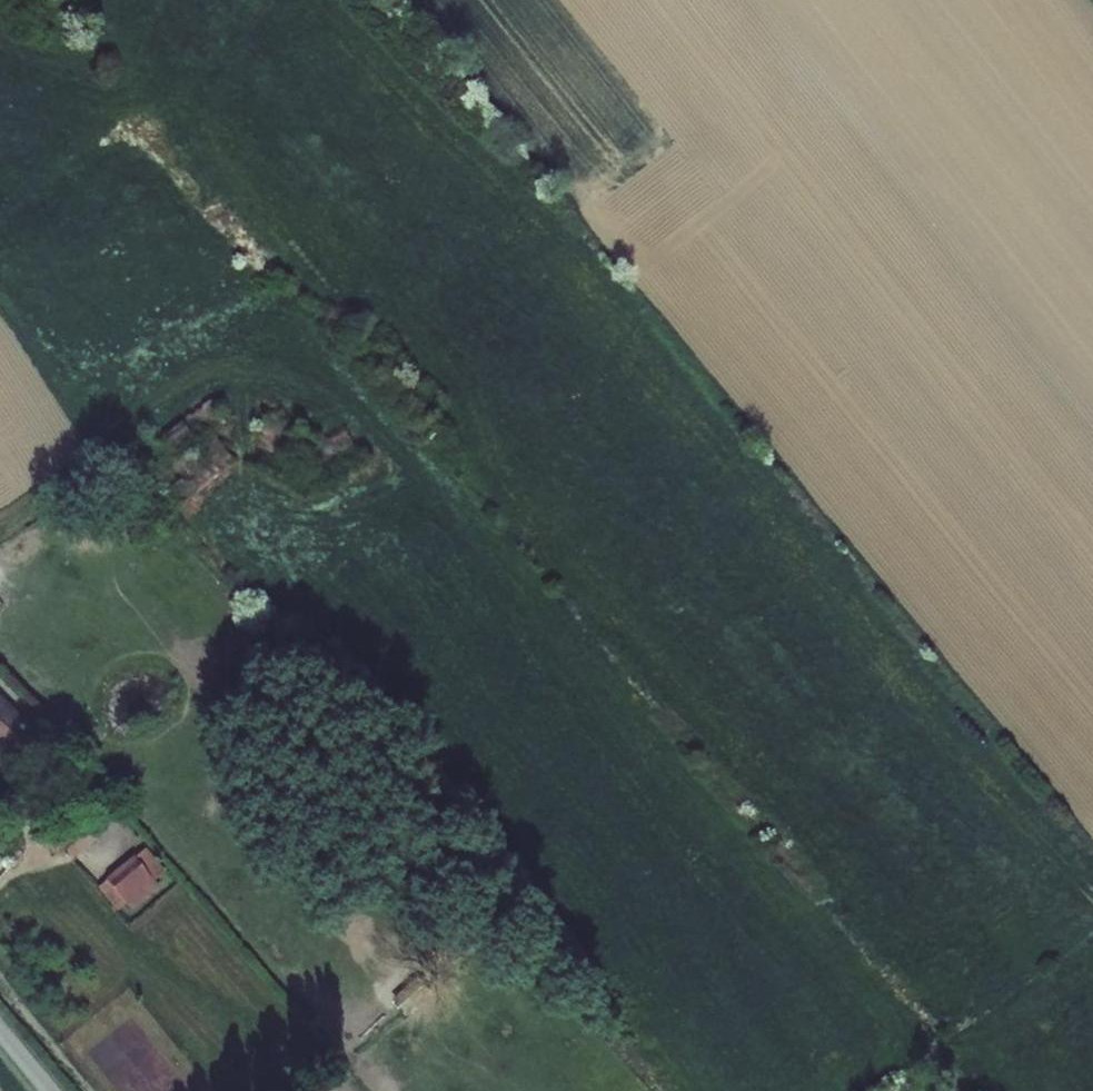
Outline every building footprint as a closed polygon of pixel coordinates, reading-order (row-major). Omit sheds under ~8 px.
[(16,752),(39,727),(0,689),(0,736),(16,752)] [(128,845),(103,868),(124,891),(149,868),(128,845)]
